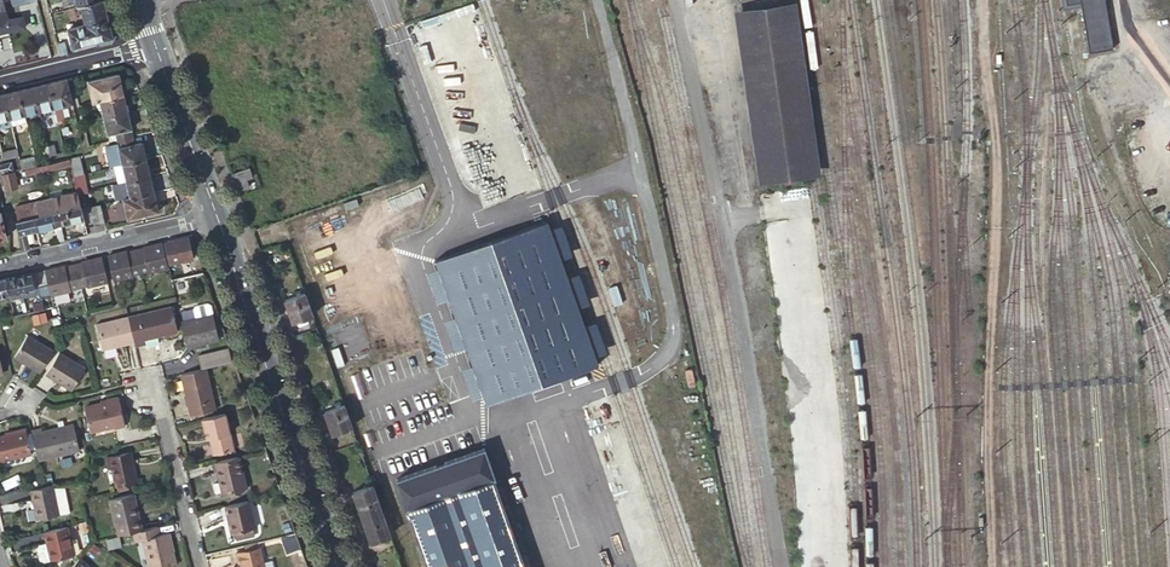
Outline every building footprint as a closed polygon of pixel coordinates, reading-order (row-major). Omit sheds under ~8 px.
[(1073,3),(1089,0),(1098,50),(1120,46),(1112,0),(1073,0),(1073,3)] [(102,1),(75,7),(75,8),(78,7),(83,27),(106,22),(102,1)] [(783,6),(742,12),(764,180),(806,174),(783,6)] [(23,27),(21,17),(7,21),(4,10),(0,11),(0,33),(23,27)] [(764,180),(742,12),(734,14),(757,181),(764,180)] [(118,32),(113,20),(106,22),(83,27),(66,31),(70,48),(94,42),(96,47),(112,43),(118,32)] [(59,56),(66,55),(63,42),(56,44),(59,56)] [(1137,82),(1133,59),(1120,61),(1124,84),(1137,82)] [(88,82),(93,102),(99,101),(123,95),(117,74),(88,82)] [(72,102),(67,79),(47,84),(53,107),(72,102)] [(53,107),(47,84),(33,88),(39,110),(53,107)] [(39,110),(33,88),(18,91),(24,114),(39,110)] [(18,91),(4,95),(10,117),(24,114),(18,91)] [(0,96),(0,120),(10,117),(4,95),(0,96)] [(99,101),(103,117),(127,112),(123,95),(99,101)] [(127,112),(103,117),(108,134),(115,133),(116,140),(132,136),(127,112)] [(11,123),(10,117),(0,120),(0,126),(11,123)] [(132,136),(116,140),(118,148),(122,164),(145,158),(141,142),(134,143),(132,136)] [(48,146),(50,156),(57,154),(55,145),(48,146)] [(44,157),(50,156),(48,146),(41,148),(44,157)] [(4,158),(19,154),(17,147),(2,151),(4,158)] [(118,148),(112,150),(116,166),(122,164),(118,148)] [(80,155),(68,158),(70,165),(72,176),(84,173),(80,155)] [(36,166),(37,166),(34,156),(23,158),(26,168),(36,166)] [(70,165),(68,158),(52,162),(37,166),(36,166),(37,173),(70,165)] [(149,175),(145,158),(122,164),(126,181),(149,175)] [(10,172),(9,167),(13,166),(12,161),(0,164),(0,173),(0,174),(1,174),(10,172)] [(126,181),(122,164),(116,166),(119,183),(126,181)] [(253,164),(233,171),(239,190),(248,186),(246,178),(256,174),(253,164)] [(10,172),(1,174),(5,189),(17,186),(13,171),(10,172)] [(76,193),(88,190),(84,173),(72,176),(76,193)] [(149,175),(126,181),(130,197),(130,198),(153,192),(149,175)] [(158,211),(153,192),(130,198),(130,197),(123,199),(119,200),(123,219),(158,211)] [(79,207),(76,193),(15,207),(18,220),(18,221),(33,217),(54,213),(65,210),(79,207)] [(103,203),(92,206),(97,225),(108,223),(103,203)] [(82,219),(79,207),(65,210),(68,222),(74,221),(82,219)] [(68,222),(65,210),(54,213),(58,229),(61,228),(60,224),(68,222)] [(54,213),(33,217),(36,230),(54,225),(58,242),(64,240),(61,228),(58,229),(54,213)] [(18,221),(18,220),(16,221),(19,233),(27,232),(36,230),(33,217),(18,221)] [(599,365),(548,223),(436,264),(488,406),(599,365)] [(37,231),(39,244),(48,242),(45,229),(37,231)] [(31,248),(29,239),(27,232),(19,233),(20,238),(19,238),(22,250),(31,248)] [(192,258),(186,235),(164,241),(169,263),(192,258)] [(142,248),(134,250),(139,271),(147,270),(147,271),(167,266),(161,242),(142,247),(142,248)] [(139,271),(134,250),(126,252),(125,250),(106,255),(112,279),(131,275),(131,273),(139,271)] [(72,264),(77,286),(85,284),(86,286),(106,281),(100,256),(80,261),(80,263),(72,264)] [(47,285),(49,294),(69,290),(68,288),(77,286),(72,264),(63,267),(63,265),(43,270),(47,285)] [(37,287),(47,285),(43,270),(43,269),(33,271),(37,287)] [(37,287),(33,271),(18,275),(23,296),(39,292),(37,287)] [(10,295),(11,299),(23,296),(18,275),(6,278),(10,295)] [(6,278),(0,279),(0,298),(10,295),(6,278)] [(47,285),(37,287),(39,292),(41,301),(50,299),(49,294),(47,285)] [(315,315),(308,294),(292,300),(299,320),(315,315)] [(34,312),(43,310),(41,301),(32,304),(34,312)] [(135,338),(136,343),(146,341),(145,336),(177,328),(171,303),(129,313),(135,338)] [(194,312),(196,321),(214,317),(212,308),(208,306),(196,309),(194,312)] [(135,338),(129,313),(97,321),(103,346),(135,338)] [(182,324),(187,346),(188,350),(206,346),(205,343),(219,339),(214,317),(196,321),(182,324)] [(15,353),(40,369),(54,348),(28,331),(15,353)] [(47,370),(73,386),(86,365),(60,349),(47,370)] [(200,358),(203,371),(232,365),(229,352),(200,358)] [(217,412),(207,371),(183,377),(192,418),(217,412)] [(116,424),(126,422),(119,393),(109,396),(109,398),(86,404),(91,427),(115,422),(116,424)] [(356,430),(348,408),(332,414),(341,436),(356,430)] [(43,425),(33,428),(40,457),(81,447),(74,420),(65,423),(63,416),(57,418),(59,424),(44,428),(43,425)] [(235,452),(227,416),(203,422),(208,441),(212,440),(213,444),(211,444),(215,457),(235,452)] [(33,451),(27,427),(0,434),(0,459),(33,451)] [(118,482),(129,479),(138,477),(131,448),(108,453),(111,463),(113,463),(118,482)] [(500,484),(487,451),(400,482),(430,566),(530,566),(500,484)] [(246,490),(240,459),(216,464),(224,495),(246,490)] [(118,482),(120,487),(131,485),(129,479),(118,482)] [(55,482),(32,487),(39,516),(61,511),(55,482)] [(395,538),(379,486),(356,493),(372,545),(395,538)] [(111,495),(120,530),(135,527),(143,525),(140,511),(137,512),(134,500),(137,499),(134,489),(111,495)] [(257,529),(251,503),(226,509),(232,535),(235,535),(254,530),(257,529)] [(158,521),(143,525),(135,527),(137,536),(144,534),(152,566),(158,566),(178,562),(169,527),(160,530),(158,521)] [(69,522),(47,527),(49,538),(41,540),(39,543),(42,555),(45,557),(75,549),(69,522)] [(254,530),(235,535),(236,541),(255,537),(254,530)] [(283,536),(287,553),(301,549),(297,532),(283,536)] [(395,541),(379,547),(387,566),(404,566),(395,541)] [(260,550),(259,544),(245,547),(247,553),(260,550)] [(260,550),(247,553),(236,555),(239,566),(246,565),(246,566),(264,566),(260,550)] [(69,566),(97,566),(82,553),(69,566)]
